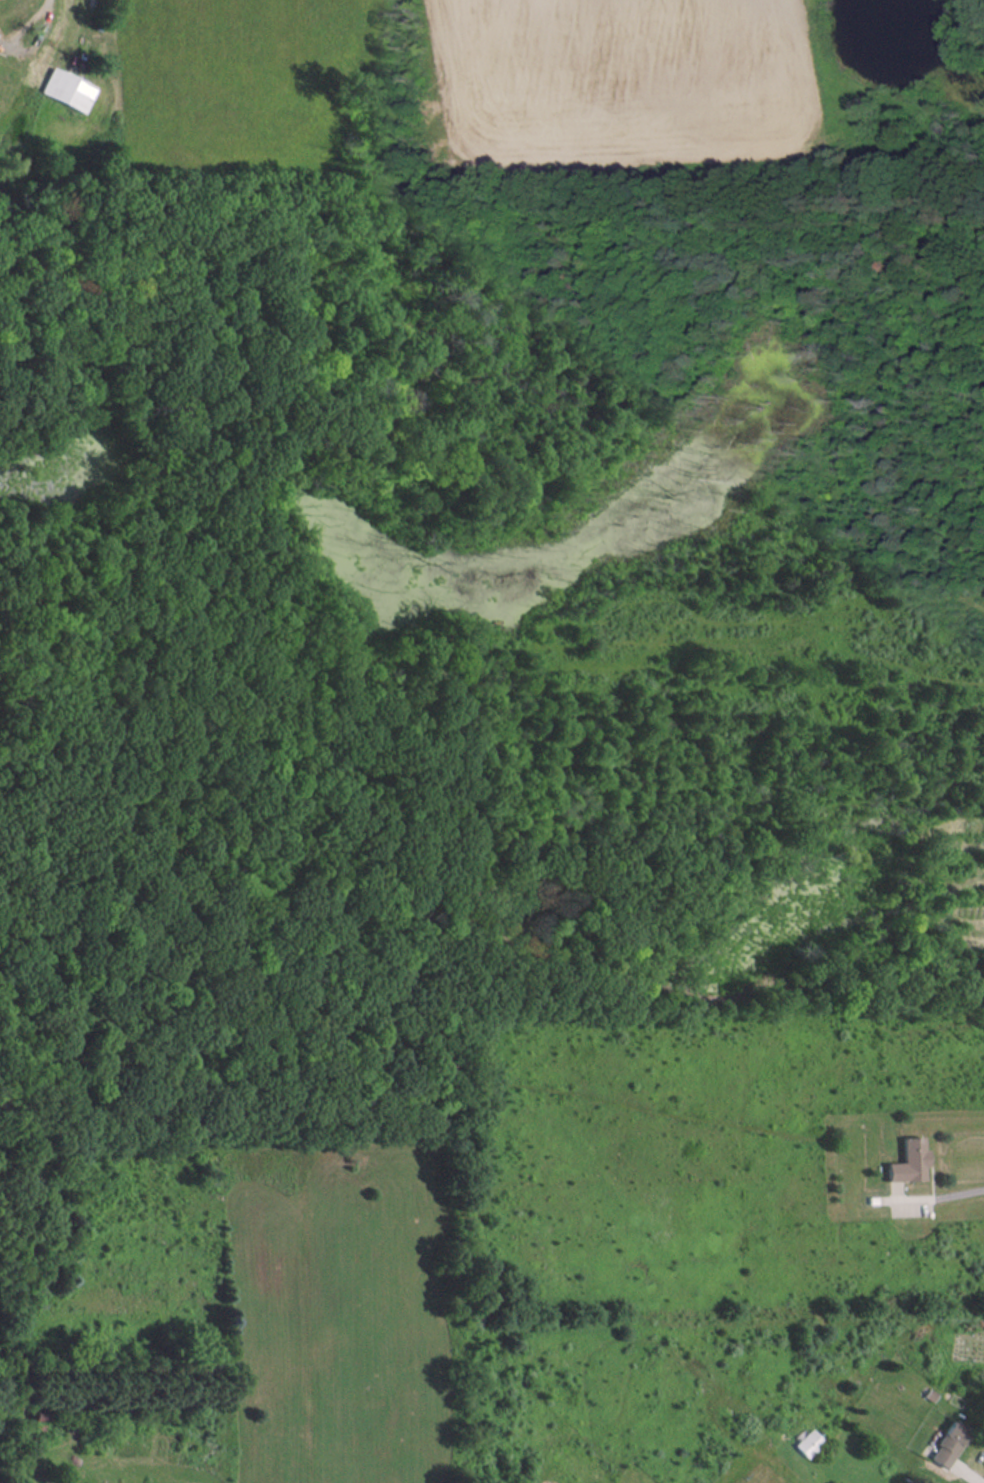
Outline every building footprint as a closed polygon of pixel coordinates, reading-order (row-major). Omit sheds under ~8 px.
[(42,93),(86,114),(99,89),(55,67),(42,93)] [(886,1181),(925,1181),(924,1137),(902,1138),(902,1163),(886,1164),(886,1181)] [(48,1409),(30,1409),(30,1422),(48,1422),(48,1409)] [(926,1458),(943,1469),(967,1431),(950,1420),(926,1458)] [(806,1458),(823,1441),(810,1428),(793,1445),(806,1458)]
